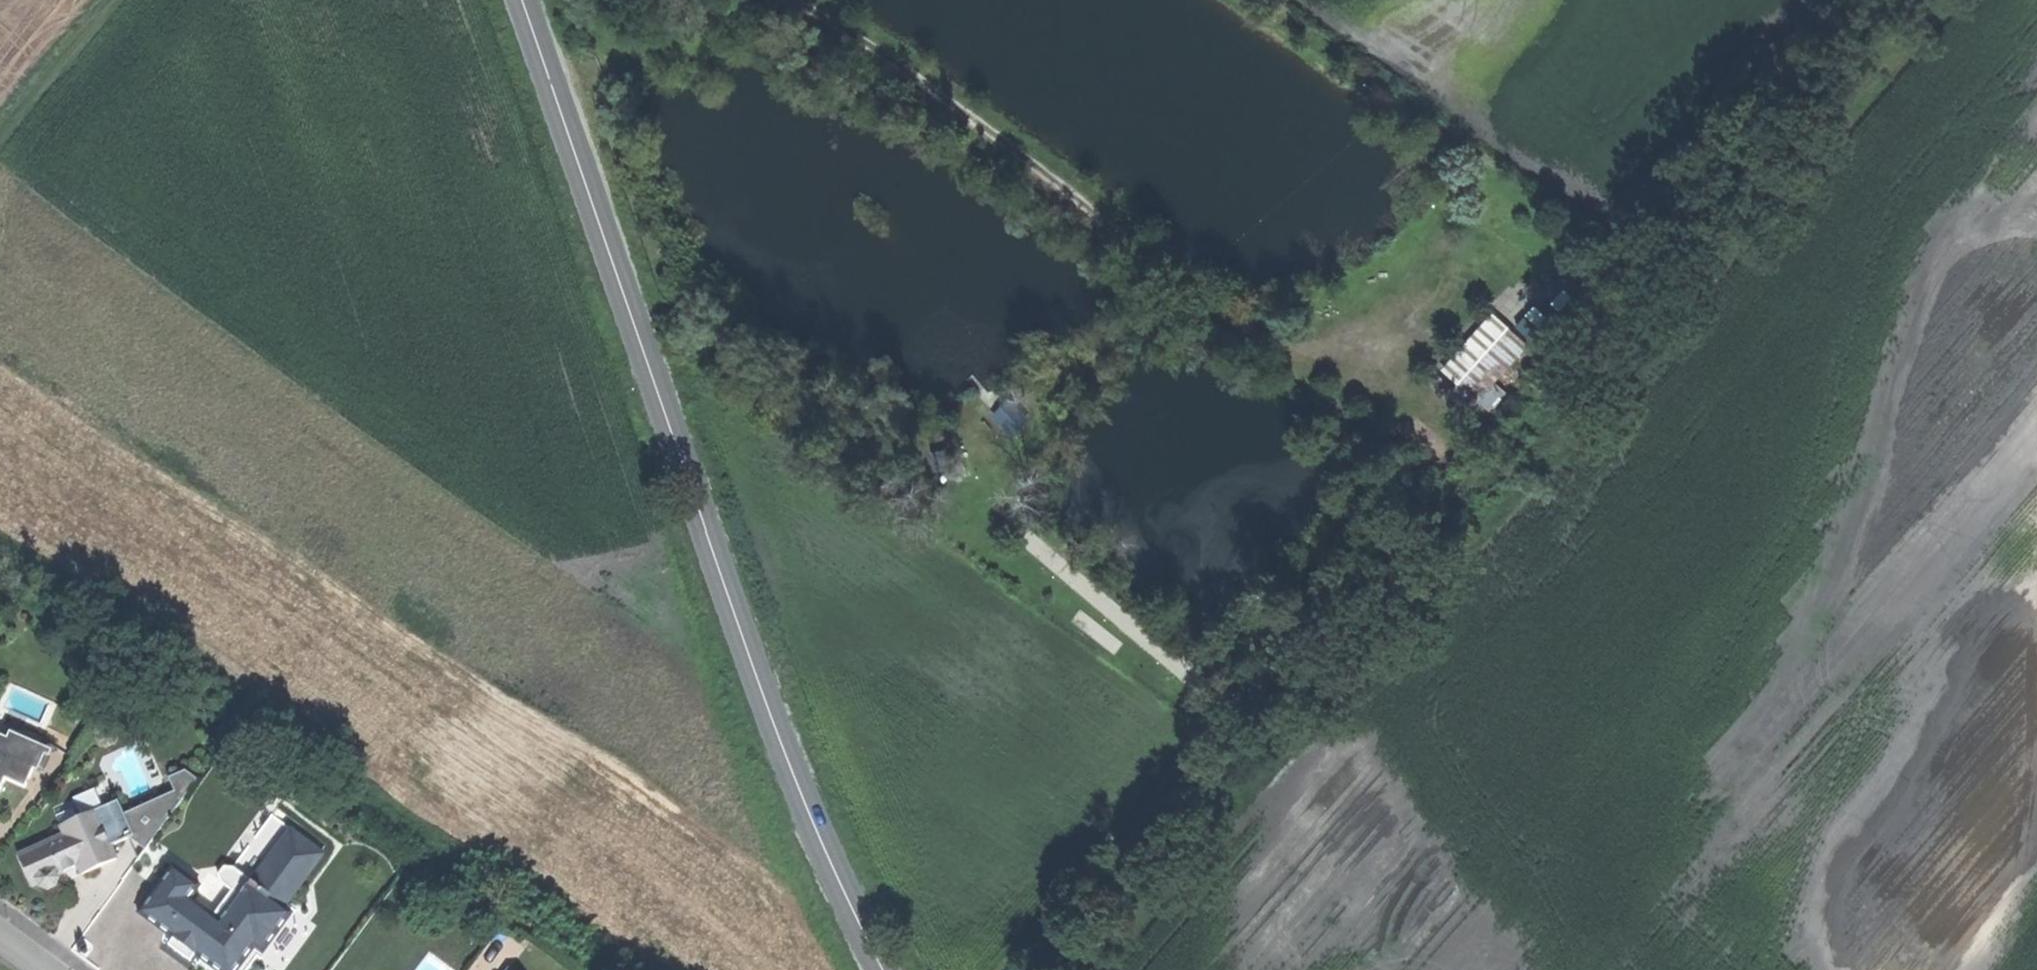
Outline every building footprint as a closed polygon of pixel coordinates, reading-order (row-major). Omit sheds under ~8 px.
[(1457,380),(1452,386),(1481,410),(1535,346),(1491,309),(1442,367),(1457,380)] [(17,750),(21,742),(42,751),(48,736),(0,716),(0,743),(17,750)] [(6,776),(27,785),(42,751),(21,742),(17,750),(0,743),(0,790),(6,776)] [(65,833),(18,853),(25,869),(31,883),(38,880),(39,884),(46,888),(55,884),(58,877),(56,873),(78,863),(82,871),(116,857),(95,808),(61,823),(65,833)] [(217,969),(236,969),(254,946),(283,905),(323,851),(289,827),(251,880),(231,865),(223,865),(218,873),(220,881),(239,895),(221,919),(189,897),(199,883),(172,863),(137,911),(170,935),(217,969)] [(292,911),(283,905),(254,946),(262,952),(292,911)]
